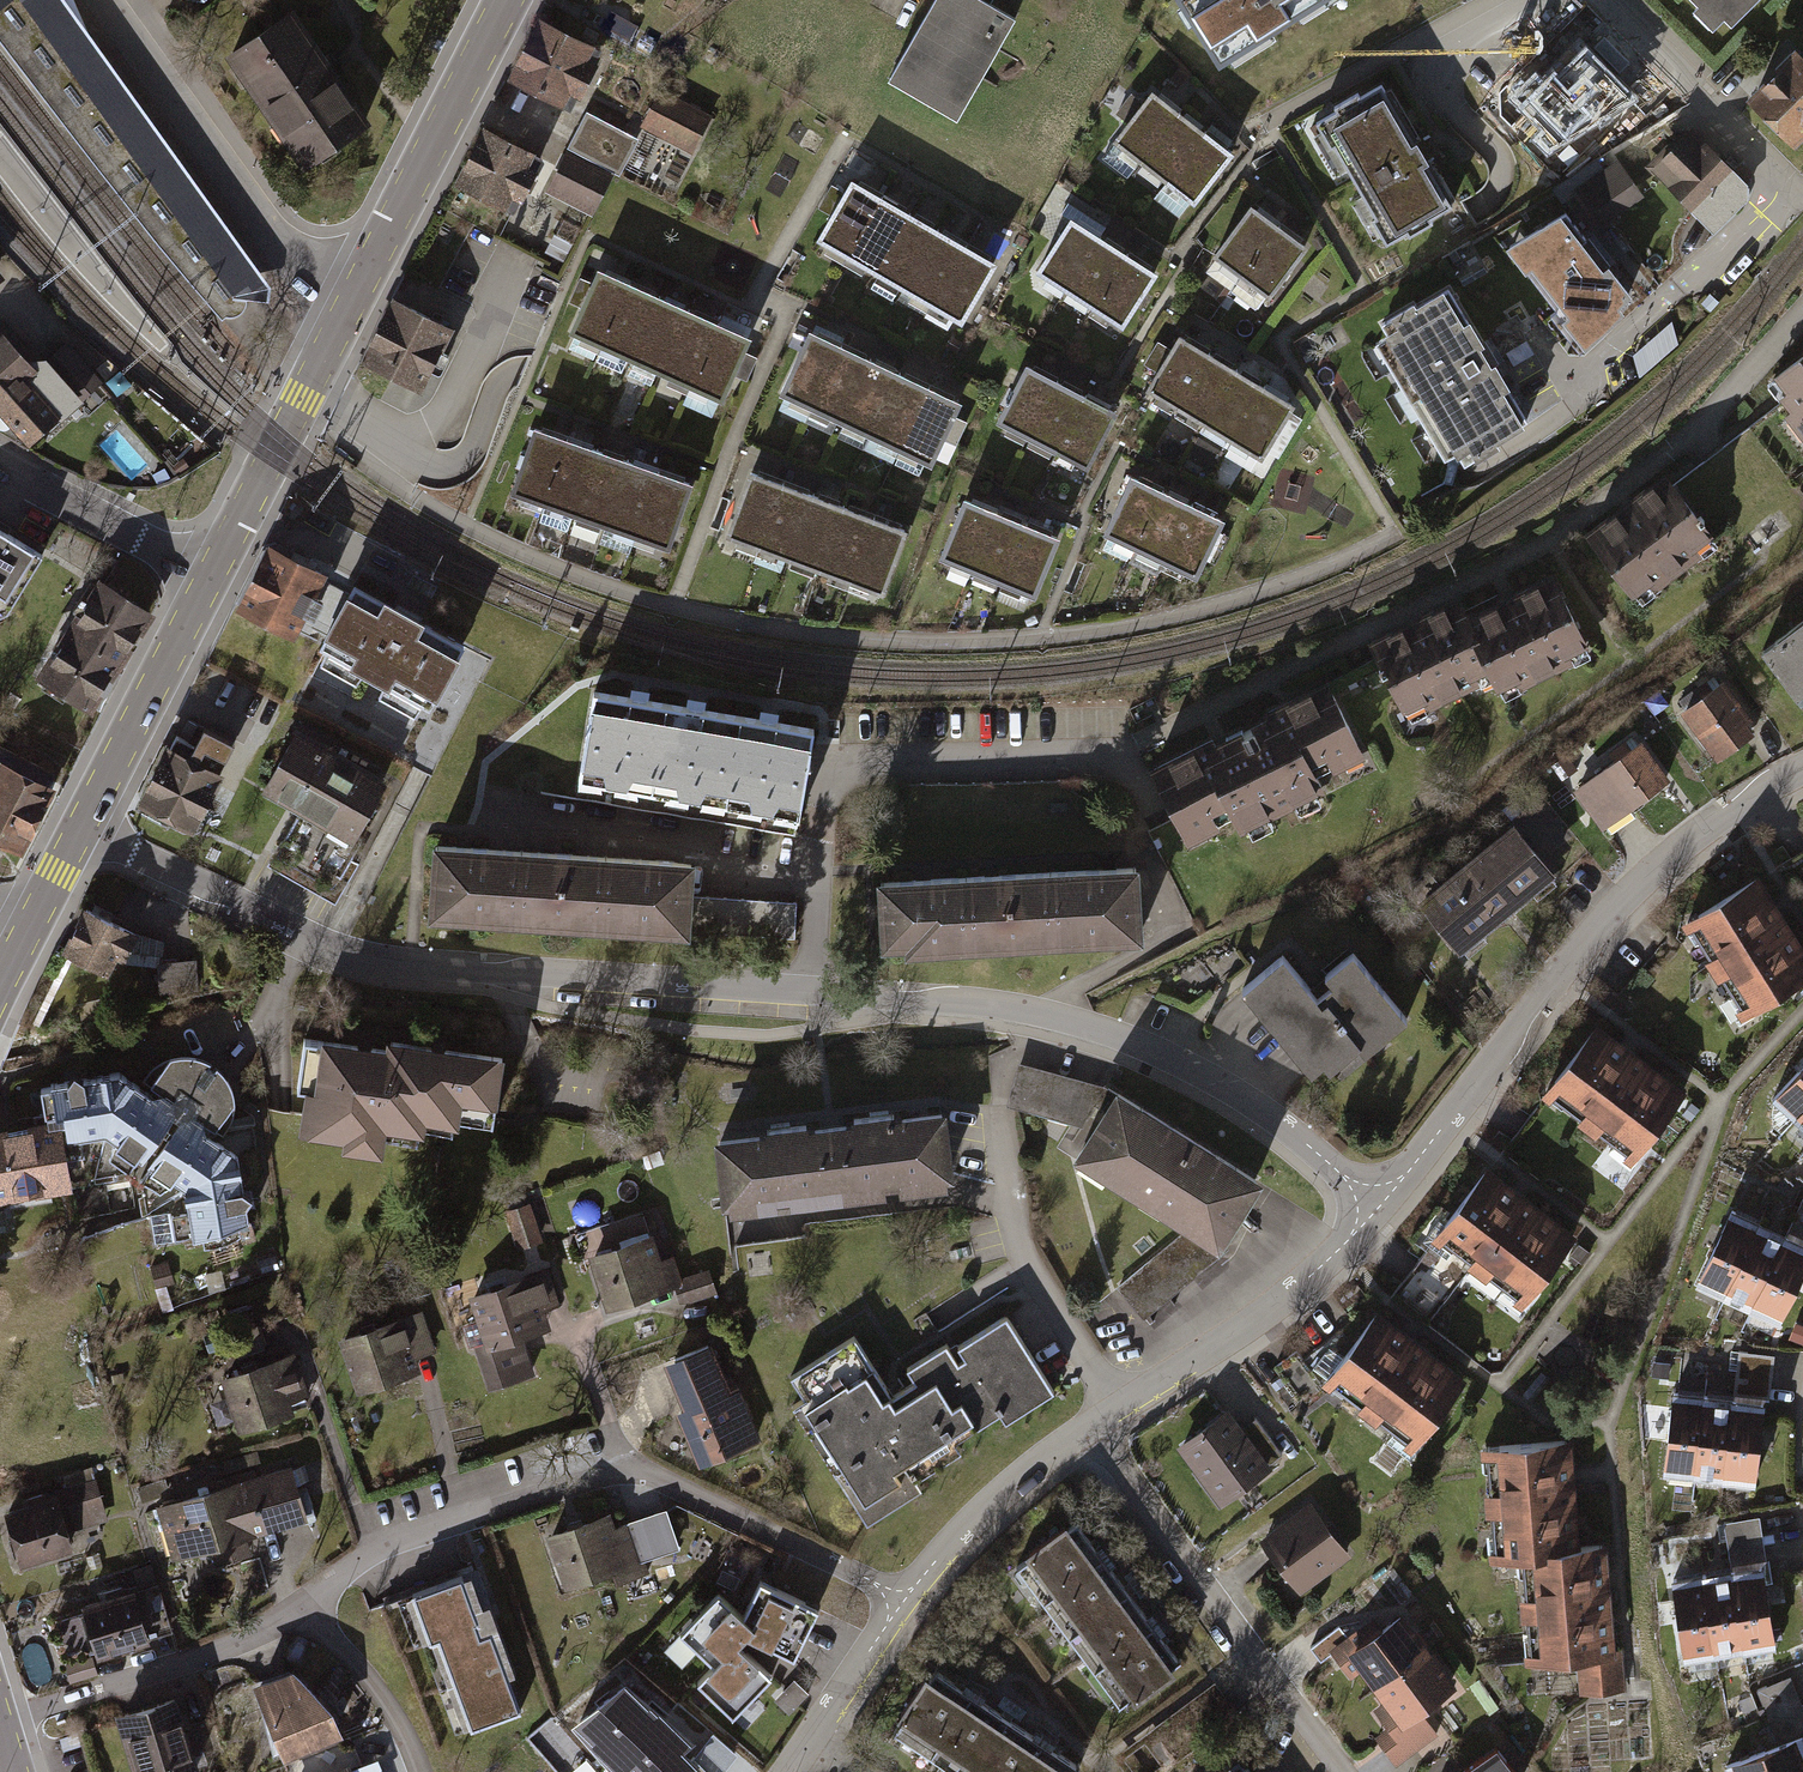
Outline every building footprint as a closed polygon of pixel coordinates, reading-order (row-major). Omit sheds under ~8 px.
[(248,300),(269,302),(270,286),(65,0),(0,0),(0,35),(71,126),(104,101),(248,300)] [(983,0),(932,0),(887,81),(957,120),(1015,18),(983,0)] [(1338,0),(1183,0),(1174,6),(1217,75),(1338,0)] [(1705,13),(1698,20),(1721,42),(1732,31),(1740,36),(1776,0),(1692,0),(1705,13)] [(367,123),(293,19),(230,63),(304,168),(367,123)] [(603,53),(543,26),(514,90),(574,117),(603,53)] [(1643,76),(1593,29),(1531,95),(1581,141),(1643,76)] [(1752,97),(1792,139),(1802,129),(1802,60),(1797,54),(1752,97)] [(1391,95),(1327,132),(1395,250),(1459,213),(1391,95)] [(661,96),(643,133),(698,160),(716,123),(661,96)] [(1159,99),(1120,148),(1202,211),(1240,163),(1159,99)] [(248,300),(104,101),(71,126),(147,223),(226,317),(248,300)] [(587,109),(568,146),(621,173),(640,136),(587,109)] [(1702,221),(1743,182),(1695,132),(1654,171),(1702,221)] [(540,162),(486,135),(458,192),(511,218),(540,162)] [(615,180),(568,158),(549,198),(596,219),(615,180)] [(1618,161),(1576,191),(1603,228),(1645,198),(1618,161)] [(1005,271),(858,188),(822,250),(970,333),(1005,271)] [(1316,253),(1257,212),(1219,267),(1278,308),(1316,253)] [(1157,274),(1070,218),(1036,270),(1123,326),(1157,274)] [(1566,218),(1512,250),(1532,277),(1537,273),(1573,319),(1568,324),(1591,354),(1631,316),(1626,310),(1639,300),(1615,268),(1609,272),(1566,218)] [(757,349),(603,279),(574,341),(728,411),(757,349)] [(1408,337),(1395,345),(1467,468),(1534,429),(1456,297),(1427,314),(1425,310),(1401,324),(1408,337)] [(449,332),(394,304),(366,359),(421,387),(449,332)] [(966,410),(813,339),(784,400),(937,471),(966,410)] [(0,350),(0,418),(28,452),(105,389),(72,348),(38,374),(11,341),(0,350)] [(1303,411),(1185,344),(1155,397),(1273,464),(1303,411)] [(1116,410),(1026,362),(996,417),(1086,465),(1116,410)] [(1775,382),(1802,420),(1802,362),(1775,382)] [(699,492),(539,436),(516,502),(675,558),(699,492)] [(164,468),(152,475),(158,485),(170,477),(164,468)] [(1671,477),(1590,538),(1640,604),(1721,543),(1671,477)] [(913,536),(758,480),(735,545),(890,601),(913,536)] [(1230,528),(1138,483),(1111,539),(1203,584),(1230,528)] [(1067,545),(974,507),(949,566),(1042,604),(1067,545)] [(3,609),(39,552),(0,528),(0,611),(3,609)] [(330,566),(274,539),(242,605),(298,632),(330,566)] [(1598,639),(1563,569),(1480,610),(1470,591),(1376,638),(1415,714),(1503,670),(1510,684),(1598,639)] [(160,612),(102,574),(38,672),(95,710),(112,685),(137,647),(160,612)] [(357,580),(312,661),(426,725),(471,644),(357,580)] [(1771,660),(1802,705),(1802,636),(1771,660)] [(1330,675),(1158,761),(1197,837),(1245,813),(1250,824),(1374,762),(1330,675)] [(1764,725),(1727,677),(1685,710),(1722,758),(1764,725)] [(812,724),(591,687),(576,780),(796,817),(812,724)] [(392,776),(300,725),(266,785),(358,837),(392,776)] [(176,736),(143,801),(191,825),(233,742),(205,728),(196,746),(176,736)] [(1674,780),(1645,740),(1577,789),(1606,829),(1674,780)] [(0,763),(0,764),(0,838),(24,850),(54,790),(0,763)] [(1560,868),(1517,818),(1422,897),(1465,948),(1560,868)] [(688,857),(424,840),(418,918),(685,936),(686,893),(688,857)] [(1152,929),(1148,854),(890,868),(893,943),(1152,929)] [(1765,875),(1690,920),(1750,1018),(1802,985),(1802,937),(1765,875)] [(791,899),(686,893),(685,936),(789,942),(791,899)] [(134,934),(87,911),(67,952),(103,969),(112,952),(123,957),(134,934)] [(130,955),(158,964),(165,941),(138,932),(130,955)] [(1419,1014),(1363,945),(1320,980),(1295,949),(1251,984),(1321,1069),(1335,1058),(1340,1064),(1369,1041),(1376,1050),(1419,1014)] [(162,959),(162,992),(199,992),(199,959),(162,959)] [(1693,1092),(1602,1024),(1549,1094),(1640,1162),(1693,1092)] [(504,1106),(511,1054),(392,1038),(391,1046),(318,1035),(304,1135),(352,1141),(351,1148),(389,1154),(392,1127),(429,1132),(431,1120),(465,1125),(469,1101),(504,1106)] [(183,1187),(194,1241),(258,1227),(245,1166),(229,1141),(217,1130),(239,1104),(231,1077),(220,1065),(199,1055),(175,1054),(154,1085),(136,1073),(109,1071),(55,1081),(41,1089),(51,1118),(53,1128),(64,1126),(67,1139),(108,1133),(183,1187)] [(1018,1063),(1006,1107),(1082,1128),(1104,1087),(1018,1063)] [(1772,1099),(1802,1128),(1802,1065),(1772,1099)] [(1264,1184),(1118,1096),(1075,1166),(1185,1232),(1222,1254),(1264,1184)] [(944,1114),(711,1141),(720,1217),(952,1189),(944,1114)] [(0,1127),(0,1201),(76,1186),(67,1139),(64,1126),(53,1128),(51,1118),(0,1127)] [(1582,1234),(1491,1168),(1437,1241),(1528,1307),(1582,1234)] [(1789,1235),(1802,1241),(1802,1204),(1789,1235)] [(530,1207),(505,1216),(517,1251),(543,1242),(530,1207)] [(1734,1217),(1705,1279),(1790,1318),(1802,1288),(1802,1248),(1734,1217)] [(1222,1254),(1185,1232),(1117,1286),(1143,1320),(1222,1254)] [(609,1312),(678,1287),(685,1306),(716,1295),(707,1270),(681,1280),(673,1257),(663,1261),(653,1234),(589,1257),(609,1312)] [(550,1268),(472,1297),(489,1344),(474,1350),(490,1392),(535,1375),(522,1343),(555,1331),(549,1313),(565,1307),(550,1268)] [(1466,1375),(1377,1308),(1322,1380),(1411,1447),(1466,1375)] [(424,1310),(339,1339),(358,1395),(424,1373),(420,1360),(439,1354),(424,1310)] [(1063,1394),(1013,1317),(956,1353),(951,1345),(910,1371),(918,1381),(896,1396),(858,1336),(794,1377),(808,1399),(796,1407),(872,1524),(927,1489),(922,1481),(968,1451),(963,1444),(1004,1417),(1010,1427),(1063,1394)] [(719,1341),(665,1364),(685,1410),(677,1413),(698,1464),(760,1438),(719,1341)] [(1772,1393),(1776,1351),(1739,1348),(1736,1390),(1772,1393)] [(295,1353),(221,1378),(239,1432),(313,1407),(295,1353)] [(1770,1413),(1675,1402),(1667,1467),(1762,1479),(1770,1413)] [(1275,1470),(1233,1409),(1180,1446),(1223,1507),(1275,1470)] [(1576,1437),(1482,1442),(1489,1558),(1519,1556),(1526,1661),(1578,1657),(1580,1697),(1625,1694),(1615,1541),(1583,1543),(1576,1437)] [(293,1466),(157,1507),(173,1562),(211,1551),(216,1569),(252,1558),(247,1541),(310,1522),(293,1466)] [(94,1485),(7,1511),(23,1564),(76,1548),(72,1534),(105,1524),(94,1485)] [(1349,1554),(1311,1504),(1261,1543),(1299,1592),(1349,1554)] [(613,1514),(548,1535),(566,1591),(615,1575),(618,1585),(651,1574),(634,1524),(618,1529),(613,1514)] [(1184,1664),(1078,1519),(1017,1563),(1124,1708),(1184,1664)] [(1768,1569),(1673,1583),(1683,1648),(1778,1634),(1768,1569)] [(742,1610),(718,1588),(671,1637),(705,1670),(689,1686),(733,1727),(779,1680),(752,1651),(798,1669),(824,1607),(757,1574),(742,1610)] [(460,1583),(414,1600),(431,1647),(439,1644),(471,1733),(520,1716),(492,1638),(481,1642),(460,1583)] [(137,1589),(84,1604),(100,1660),(153,1644),(137,1589)] [(1459,1689),(1407,1614),(1385,1630),(1379,1621),(1335,1651),(1355,1680),(1365,1673),(1386,1702),(1373,1711),(1386,1730),(1372,1739),(1395,1771),(1443,1738),(1425,1713),(1459,1689)] [(297,1670),(257,1685),(287,1761),(350,1736),(339,1711),(297,1670)] [(934,1676),(898,1730),(962,1771),(1080,1771),(934,1676)] [(793,1678),(775,1697),(789,1711),(808,1692),(793,1678)] [(1216,1683),(1116,1758),(1127,1771),(1169,1771),(1242,1717),(1216,1683)] [(118,1714),(136,1771),(201,1771),(205,1771),(180,1694),(118,1714)] [(1799,1735),(1736,1759),(1741,1771),(1802,1771),(1802,1746),(1799,1735)] [(1501,1742),(1462,1771),(1525,1771),(1501,1742)] [(646,1771),(678,1771),(665,1756),(646,1771)] [(1242,1760),(1226,1771),(1251,1771),(1242,1760)]
